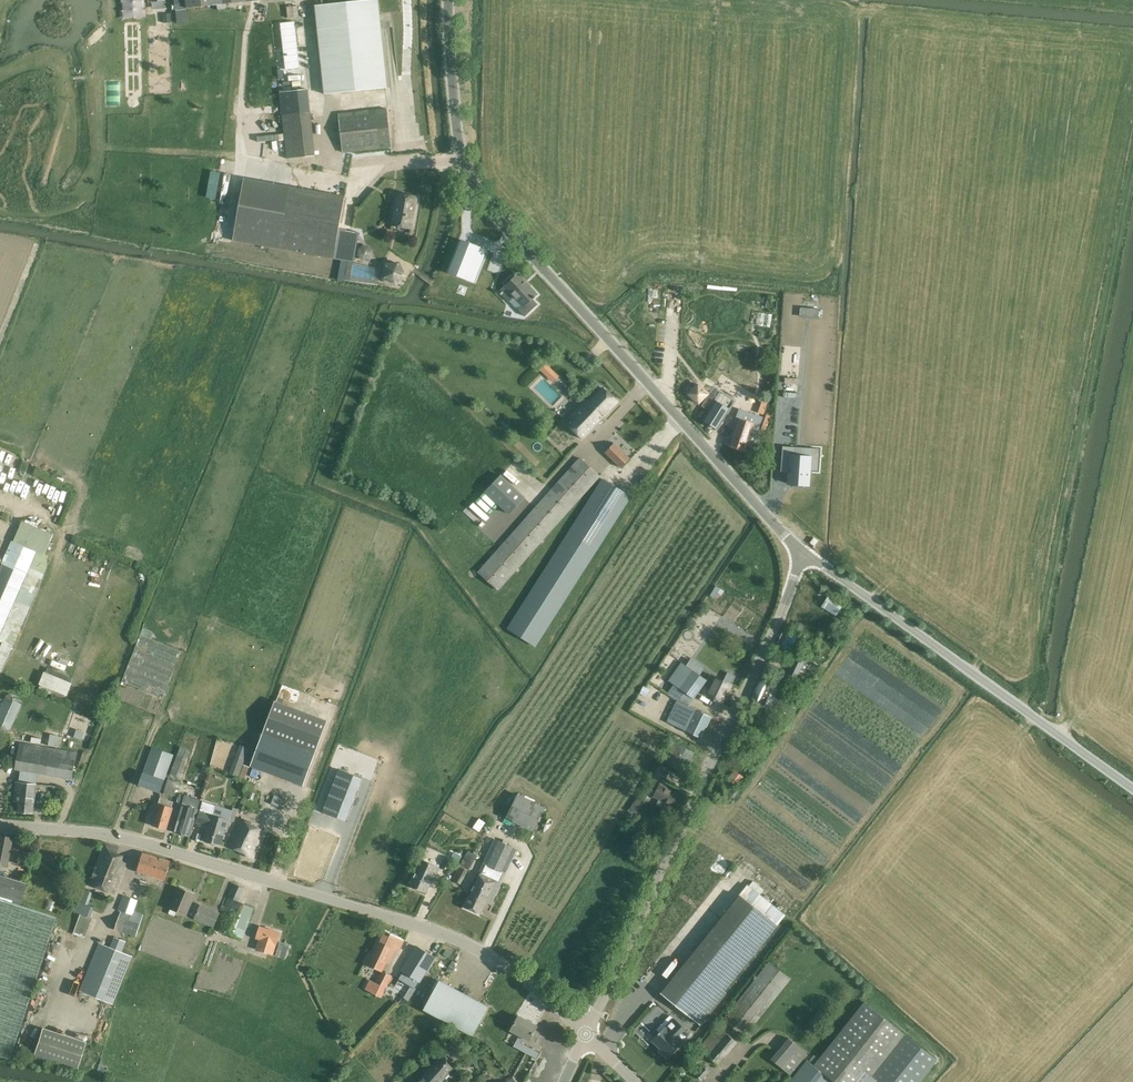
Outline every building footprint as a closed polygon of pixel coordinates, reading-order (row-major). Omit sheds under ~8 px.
[(120,19),(139,18),(138,0),(119,0),(120,19)] [(176,10),(187,9),(187,8),(259,0),(174,0),(176,10)] [(315,5),(324,94),(387,87),(378,0),(361,0),(315,5)] [(299,17),(298,6),(287,7),(288,18),(299,17)] [(300,68),(295,21),(281,23),(282,37),(285,69),(300,68)] [(307,89),(281,92),(288,159),(315,156),(307,89)] [(278,112),(278,104),(260,104),(260,112),(278,112)] [(387,108),(338,113),(342,152),(392,147),(387,108)] [(354,262),(360,233),(339,229),(345,196),(244,177),(232,240),(354,262)] [(391,224),(411,228),(417,196),(396,193),(391,224)] [(486,248),(461,239),(448,272),(474,282),(486,248)] [(397,286),(408,276),(402,263),(387,264),(384,279),(397,286)] [(507,285),(505,286),(501,290),(502,291),(500,293),(509,302),(515,296),(523,305),(519,309),(525,315),(538,303),(532,297),(536,293),(530,286),(527,288),(516,276),(513,279),(511,276),(504,282),(507,285)] [(698,384),(688,394),(698,403),(708,393),(698,384)] [(587,398),(564,421),(582,438),(617,402),(602,387),(589,400),(587,398)] [(718,429),(730,410),(715,401),(703,420),(718,429)] [(728,435),(725,444),(744,450),(754,423),(745,420),(739,418),(733,437),(728,435)] [(614,443),(605,452),(621,467),(630,458),(614,443)] [(796,445),(783,444),(782,458),(790,459),(789,482),(808,483),(809,455),(795,455),(796,445)] [(579,456),(477,571),(498,590),(601,476),(579,456)] [(501,474),(485,491),(509,514),(525,497),(501,474)] [(602,477),(516,611),(506,627),(535,646),(631,496),(602,477)] [(67,508),(73,494),(61,489),(55,502),(67,508)] [(37,551),(45,554),(53,534),(22,520),(13,541),(11,540),(0,566),(0,636),(37,551)] [(828,595),(821,607),(838,616),(845,604),(828,595)] [(796,621),(792,632),(800,635),(804,625),(796,621)] [(163,698),(181,650),(140,634),(122,681),(123,681),(123,682),(163,698)] [(795,655),(786,675),(795,680),(796,679),(798,680),(801,673),(804,674),(810,663),(809,662),(811,658),(800,653),(798,657),(795,655)] [(700,737),(710,716),(688,706),(707,680),(681,662),(668,681),(673,685),(667,694),(676,701),(667,721),(700,737)] [(72,678),(47,667),(45,672),(44,671),(39,684),(67,696),(72,683),(70,682),(72,678)] [(723,702),(732,684),(709,673),(707,678),(708,679),(705,685),(711,687),(708,693),(715,697),(714,699),(715,701),(718,703),(720,702),(721,701),(723,702)] [(770,710),(780,687),(760,679),(750,701),(770,710)] [(12,726),(22,705),(5,697),(4,699),(0,709),(0,728),(3,721),(12,726)] [(303,784),(315,752),(327,720),(275,700),(250,764),(303,784)] [(50,734),(48,745),(56,747),(59,735),(50,734)] [(19,742),(14,769),(72,779),(77,752),(19,742)] [(665,763),(682,773),(694,753),(676,743),(665,763)] [(160,793),(174,755),(152,747),(138,785),(160,793)] [(362,777),(338,768),(322,811),(345,820),(362,777)] [(734,770),(728,780),(737,786),(744,777),(734,770)] [(164,793),(173,796),(175,789),(178,790),(180,782),(168,778),(164,793)] [(15,781),(13,800),(17,801),(16,811),(33,813),(36,783),(15,781)] [(679,810),(686,797),(659,784),(653,796),(665,802),(662,808),(674,814),(677,809),(679,810)] [(271,804),(283,809),(287,800),(267,793),(263,803),(270,806),(271,804)] [(518,793),(506,818),(533,831),(545,807),(518,793)] [(639,796),(635,801),(642,806),(646,801),(639,796)] [(173,807),(172,807),(174,802),(160,797),(158,802),(156,802),(152,814),(155,815),(152,825),(166,829),(173,807)] [(173,831),(189,836),(198,808),(181,804),(173,831)] [(211,813),(208,825),(203,840),(220,845),(224,831),(227,832),(230,819),(211,813)] [(251,822),(240,817),(233,830),(228,846),(246,853),(245,855),(253,859),(265,830),(258,827),(259,827),(250,823),(251,822)] [(485,822),(479,817),(473,827),(479,831),(485,822)] [(6,866),(12,838),(0,836),(0,865),(6,866)] [(478,873),(479,874),(464,906),(480,914),(485,901),(490,904),(500,884),(517,848),(495,838),(478,873)] [(115,858),(119,847),(105,842),(89,883),(114,893),(126,862),(115,858)] [(455,881),(460,884),(469,867),(470,868),(478,853),(474,850),(473,853),(468,850),(461,863),(464,864),(455,881)] [(165,880),(171,860),(142,852),(136,871),(165,880)] [(18,853),(16,864),(28,866),(30,855),(18,853)] [(421,859),(409,885),(426,892),(432,878),(434,878),(439,867),(421,859)] [(19,904),(25,883),(0,876),(0,898),(19,904)] [(747,884),(721,916),(713,927),(712,926),(685,961),(686,961),(660,992),(701,1025),(727,993),(724,991),(751,957),(785,914),(760,894),(764,889),(753,880),(749,885),(747,884)] [(243,938),(254,908),(238,901),(244,887),(233,883),(215,926),(243,938)] [(179,887),(170,907),(185,914),(194,893),(179,887)] [(85,938),(92,918),(90,917),(94,907),(88,905),(92,892),(83,889),(75,912),(80,914),(73,934),(85,938)] [(138,900),(123,895),(117,911),(120,912),(114,929),(136,937),(143,915),(134,912),(138,900)] [(0,898),(0,1056),(9,1059),(56,917),(19,904),(0,898)] [(200,904),(194,919),(213,928),(220,912),(200,904)] [(256,948),(273,954),(280,932),(260,925),(256,937),(259,938),(256,948)] [(384,929),(372,953),(369,952),(364,963),(380,971),(371,989),(383,995),(393,976),(383,971),(387,962),(389,962),(395,948),(399,950),(404,939),(384,929)] [(133,956),(122,951),(126,942),(114,937),(110,946),(99,941),(79,990),(113,1004),(133,956)] [(282,957),(285,947),(279,944),(275,955),(282,957)] [(402,972),(399,977),(417,988),(436,957),(415,944),(400,970),(402,972)] [(769,960),(722,1018),(745,1036),(791,978),(769,960)] [(428,1012),(441,1019),(472,1036),(488,1006),(439,980),(423,1009),(428,1012)] [(937,1060),(864,1001),(814,1063),(807,1058),(788,1081),(919,1081),(937,1060)] [(523,1037),(529,1040),(537,1026),(518,1015),(510,1029),(519,1034),(513,1046),(525,1052),(512,1077),(516,1081),(524,1081),(540,1052),(521,1042),(523,1037)] [(668,1023),(652,1040),(668,1055),(689,1034),(669,1015),(665,1020),(668,1023)] [(648,1032),(640,1024),(633,1031),(641,1038),(648,1032)] [(719,1027),(700,1049),(718,1065),(737,1042),(719,1027)] [(42,1028),(33,1054),(77,1068),(85,1042),(42,1028)] [(790,1075),(808,1055),(789,1038),(771,1059),(790,1075)] [(456,1065),(443,1053),(417,1081),(441,1081),(456,1065)] [(701,1080),(710,1070),(702,1064),(694,1074),(701,1080)]
